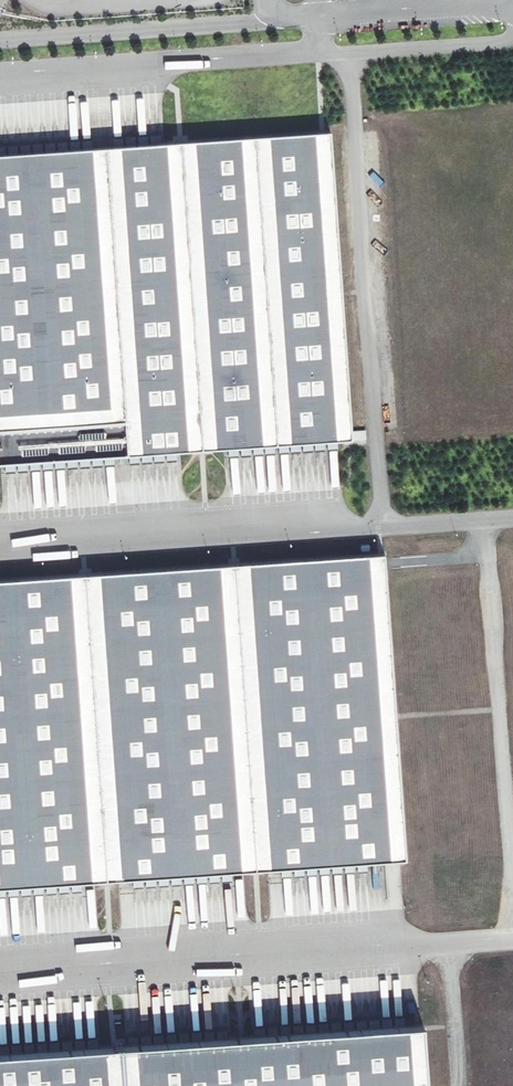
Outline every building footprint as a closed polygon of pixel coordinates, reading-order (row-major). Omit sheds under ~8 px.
[(0,155),(0,464),(345,443),(326,135),(252,140),(0,155)] [(375,298),(388,295),(386,284),(373,286),(375,298)] [(390,556),(0,579),(0,886),(409,862),(390,556)] [(423,1021),(0,1050),(0,1085),(428,1085),(423,1021)]
